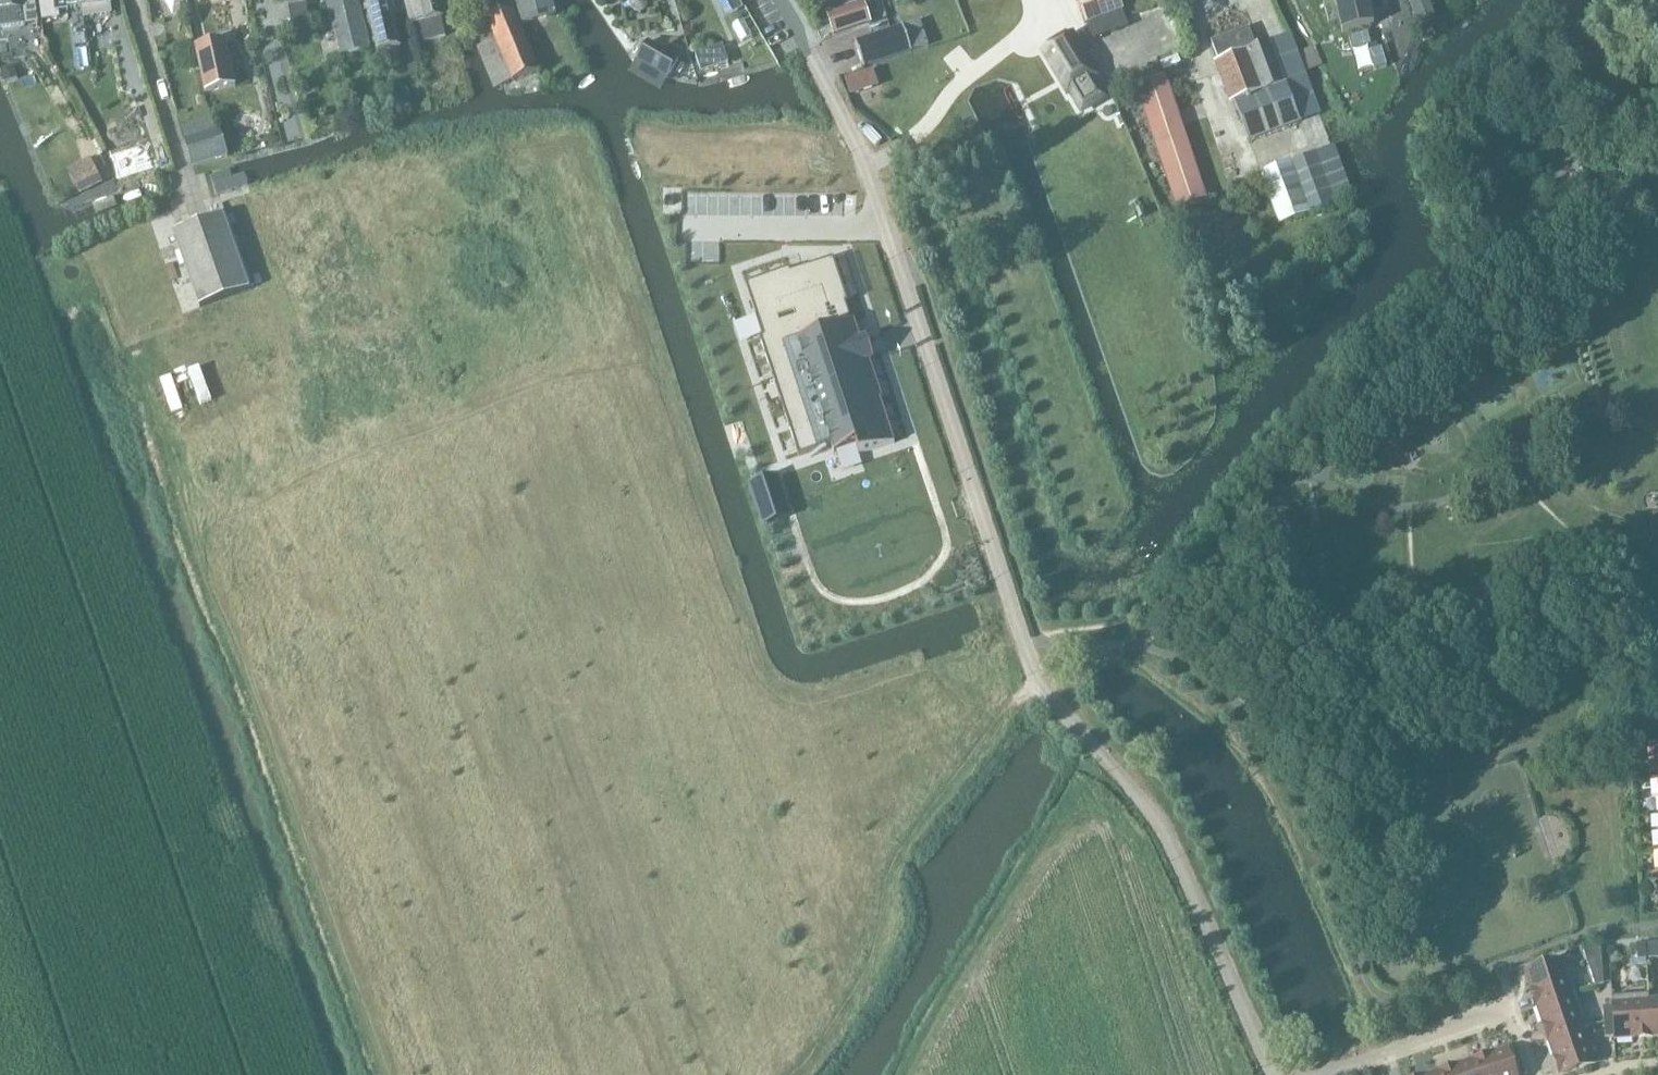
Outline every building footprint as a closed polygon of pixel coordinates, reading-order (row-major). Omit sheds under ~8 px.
[(38,23),(35,0),(0,0),(0,28),(38,23)] [(42,20),(59,18),(58,11),(82,7),(83,7),(82,0),(39,0),(42,20)] [(83,7),(82,7),(84,18),(111,14),(109,0),(82,0),(83,7)] [(340,55),(370,48),(358,0),(327,0),(340,55)] [(377,52),(401,47),(390,0),(365,0),(377,52)] [(424,42),(446,37),(442,17),(460,13),(457,0),(405,0),(411,25),(420,22),(424,42)] [(523,24),(556,15),(552,0),(516,0),(523,24)] [(833,32),(871,20),(864,0),(827,12),(833,32)] [(990,23),(980,0),(959,0),(973,30),(990,23)] [(1086,24),(1124,9),(1120,0),(1077,0),(1086,24)] [(1340,21),(1343,33),(1368,27),(1381,23),(1389,21),(1384,0),(1335,0),(1340,21)] [(1418,24),(1431,18),(1424,0),(1409,0),(1418,24)] [(1146,60),(1181,49),(1167,4),(1132,15),(1146,60)] [(306,5),(289,8),(292,29),(309,26),(306,5)] [(512,6),(486,17),(513,81),(539,70),(512,6)] [(744,19),(731,24),(737,42),(751,37),(744,19)] [(903,27),(855,43),(863,68),(911,52),(903,27)] [(1219,60),(1249,141),(1301,121),(1270,40),(1255,46),(1249,28),(1212,41),(1219,60)] [(1371,45),(1368,33),(1349,38),(1352,50),(1368,47),(1374,71),(1388,68),(1383,48),(1379,49),(1377,43),(1371,45)] [(1072,35),(1044,51),(1068,93),(1070,91),(1082,111),(1105,97),(1093,78),(1096,76),(1072,35)] [(196,45),(206,92),(236,86),(226,39),(196,45)] [(98,41),(77,47),(89,87),(110,81),(98,41)] [(638,60),(667,78),(679,59),(649,42),(638,60)] [(728,63),(722,45),(695,54),(701,72),(728,63)] [(873,72),(846,80),(851,95),(878,86),(873,72)] [(1136,84),(1177,208),(1206,198),(1165,74),(1136,84)] [(220,129),(184,140),(193,168),(228,157),(220,129)] [(112,162),(121,185),(155,170),(149,156),(138,152),(112,162)] [(1261,173),(1280,224),(1334,202),(1315,152),(1261,173)] [(90,160),(68,171),(79,194),(101,183),(90,160)] [(1478,184),(1477,170),(1464,164),(1464,185),(1478,184)] [(175,230),(201,304),(250,286),(224,213),(175,230)] [(790,269),(745,283),(763,336),(760,337),(799,456),(831,445),(834,452),(856,445),(859,455),(895,443),(881,401),(883,400),(870,361),(874,360),(872,356),(865,358),(860,343),(867,341),(866,337),(860,339),(854,321),(852,321),(846,304),(848,303),(834,258),(791,272),(790,269)] [(752,483),(750,483),(764,525),(789,517),(775,475),(752,483)] [(1645,944),(1636,945),(1637,960),(1646,960),(1645,944)] [(1527,972),(1538,1006),(1578,993),(1566,959),(1527,972)] [(1603,966),(1590,970),(1596,987),(1604,984),(1603,966)] [(1538,1006),(1550,1041),(1584,1030),(1584,1029),(1590,1027),(1578,993),(1538,1006)] [(1653,1036),(1650,1001),(1650,994),(1613,997),(1614,1007),(1615,1020),(1616,1037),(1616,1039),(1653,1036)] [(1650,1001),(1653,1036),(1657,1036),(1657,1000),(1650,1001)] [(1604,1021),(1615,1020),(1614,1007),(1603,1008),(1604,1021)] [(1605,1038),(1616,1037),(1615,1020),(1604,1021),(1605,1038)] [(1550,1041),(1562,1074),(1563,1074),(1595,1064),(1591,1053),(1598,1050),(1594,1041),(1588,1043),(1584,1030),(1550,1041)] [(1477,1074),(1517,1074),(1508,1049),(1473,1061),(1477,1074)] [(1440,1072),(1441,1074),(1477,1074),(1473,1061),(1440,1072)]
